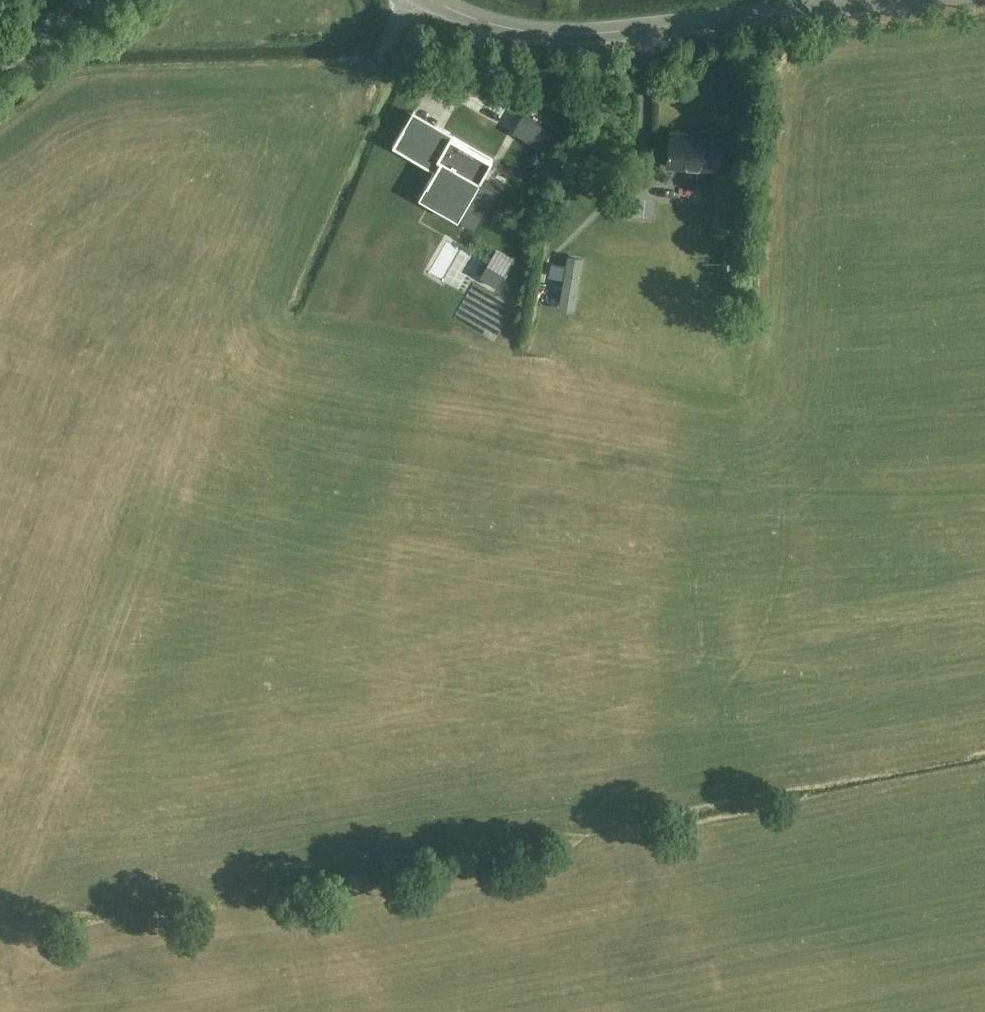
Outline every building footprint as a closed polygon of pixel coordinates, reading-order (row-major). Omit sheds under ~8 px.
[(528,116),(517,134),(540,147),(550,129),(528,116)] [(404,126),(393,145),(435,170),(427,184),(428,185),(431,180),(449,190),(446,195),(463,205),(456,217),(477,229),(500,189),(482,179),(493,159),(452,136),(450,135),(442,149),(404,126)] [(720,170),(723,132),(698,130),(698,133),(671,130),(667,166),(720,170)] [(555,270),(564,272),(558,304),(572,306),(581,253),(567,250),(566,256),(557,255),(555,270)] [(487,264),(480,276),(498,287),(505,275),(487,264)]
